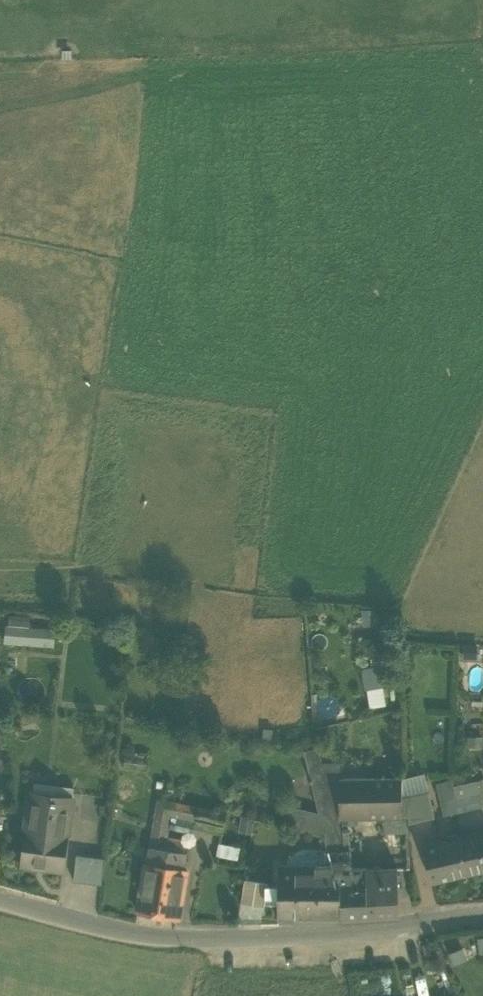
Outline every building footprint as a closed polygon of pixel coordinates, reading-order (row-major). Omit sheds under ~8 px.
[(7,614),(6,626),(33,629),(34,616),(7,614)] [(54,630),(33,629),(6,626),(5,642),(53,646),(54,630)] [(368,706),(386,705),(383,664),(365,666),(368,706)] [(332,866),(332,870),(351,869),(350,842),(342,843),(341,818),(339,818),(339,778),(355,778),(355,762),(321,763),(318,748),(305,751),(317,801),(320,814),(325,835),(332,866)] [(123,767),(145,770),(147,758),(124,755),(123,767)] [(424,774),(402,779),(402,797),(407,796),(428,792),(424,774)] [(339,818),(341,818),(348,818),(384,817),(402,817),(402,816),(402,797),(402,779),(402,778),(355,778),(339,778),(339,818)] [(453,787),(452,781),(436,785),(443,815),(459,811),(482,806),(482,804),(478,781),(453,787)] [(408,817),(408,824),(435,818),(428,792),(407,796),(408,817)] [(57,794),(56,800),(55,807),(70,809),(72,796),(57,794)] [(62,871),(70,809),(55,807),(56,800),(31,796),(21,865),(62,871)] [(149,847),(185,853),(187,840),(167,837),(171,816),(195,821),(198,807),(158,798),(149,847)] [(313,802),(316,813),(290,807),(285,826),(325,835),(320,814),(317,801),(313,802)] [(194,828),(222,834),(228,813),(198,807),(195,821),(194,828)] [(402,817),(384,817),(384,830),(407,829),(407,823),(408,824),(408,817),(402,817)] [(348,818),(341,818),(342,843),(350,842),(348,818)] [(458,837),(467,874),(482,870),(482,829),(458,835),(458,837)] [(431,882),(467,874),(458,837),(422,846),(431,882)] [(138,911),(178,918),(186,869),(184,869),(186,853),(185,853),(149,847),(146,863),(138,911)] [(76,878),(102,881),(105,855),(79,852),(76,878)] [(365,868),(351,869),(332,870),(335,884),(338,884),(340,919),(375,917),(399,915),(397,872),(397,869),(390,868),(389,864),(386,864),(379,865),(379,869),(365,869),(365,868)] [(337,919),(340,919),(338,884),(335,884),(332,870),(332,866),(278,866),(277,919),(337,919)] [(240,903),(252,905),(256,882),(245,880),(244,880),(240,903)] [(256,882),(252,905),(264,907),(268,884),(256,882)]
